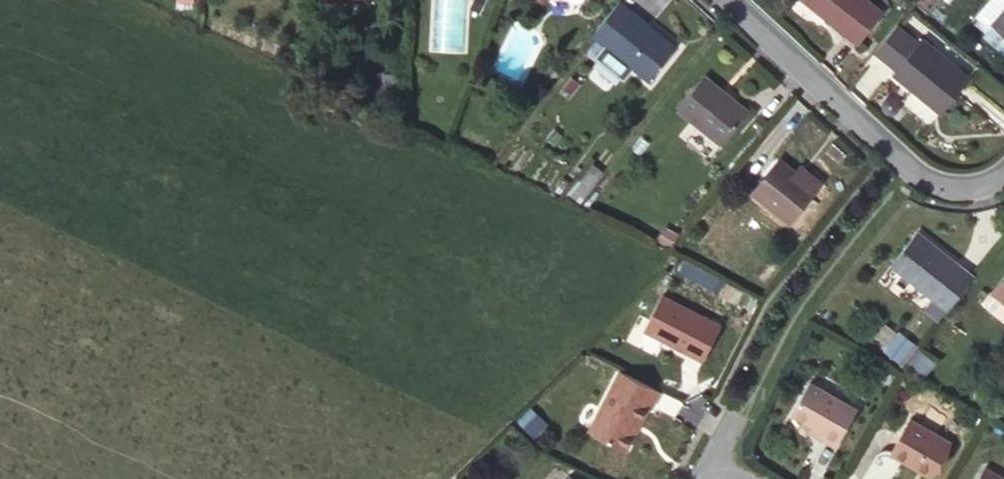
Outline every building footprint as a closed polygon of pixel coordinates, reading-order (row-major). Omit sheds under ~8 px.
[(472,7),(480,12),(487,0),(475,0),(472,7)] [(857,44),(883,12),(868,0),(804,0),(857,44)] [(676,49),(619,1),(592,34),(649,80),(676,49)] [(992,25),(1003,36),(1003,10),(992,25)] [(435,44),(459,46),(461,15),(437,14),(435,44)] [(897,24),(875,51),(897,69),(920,41),(897,24)] [(920,41),(897,69),(893,73),(941,113),(970,78),(921,39),(920,41)] [(746,112),(704,76),(677,109),(720,144),(746,112)] [(788,221),(815,188),(793,171),(778,159),(752,192),(788,221)] [(793,171),(815,188),(820,182),(799,164),(793,171)] [(948,310),(975,277),(917,231),(891,265),(948,310)] [(686,258),(678,270),(710,290),(718,278),(686,258)] [(993,291),(1003,301),(1003,277),(993,291)] [(721,326),(662,296),(644,330),(704,360),(721,326)] [(899,332),(884,351),(896,361),(911,342),(899,332)] [(652,408),(661,391),(620,370),(590,431),(627,449),(649,406),(652,408)] [(825,433),(822,438),(836,446),(857,408),(810,382),(792,414),(813,426),(825,433)] [(890,454),(929,477),(949,442),(910,420),(890,454)] [(810,431),(822,438),(825,433),(813,426),(810,431)] [(978,478),(1003,478),(984,467),(978,478)]
